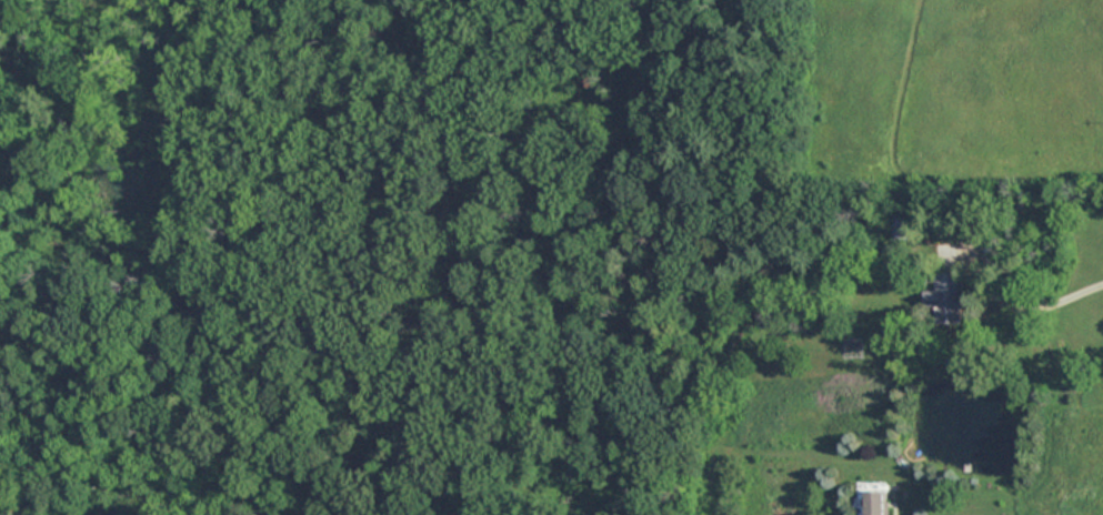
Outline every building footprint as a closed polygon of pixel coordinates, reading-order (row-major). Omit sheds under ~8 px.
[(936,291),(925,291),(925,306),(936,306),(937,324),(962,323),(961,271),(935,272),(936,291)] [(890,489),(866,489),(866,514),(890,514),(890,489)]
